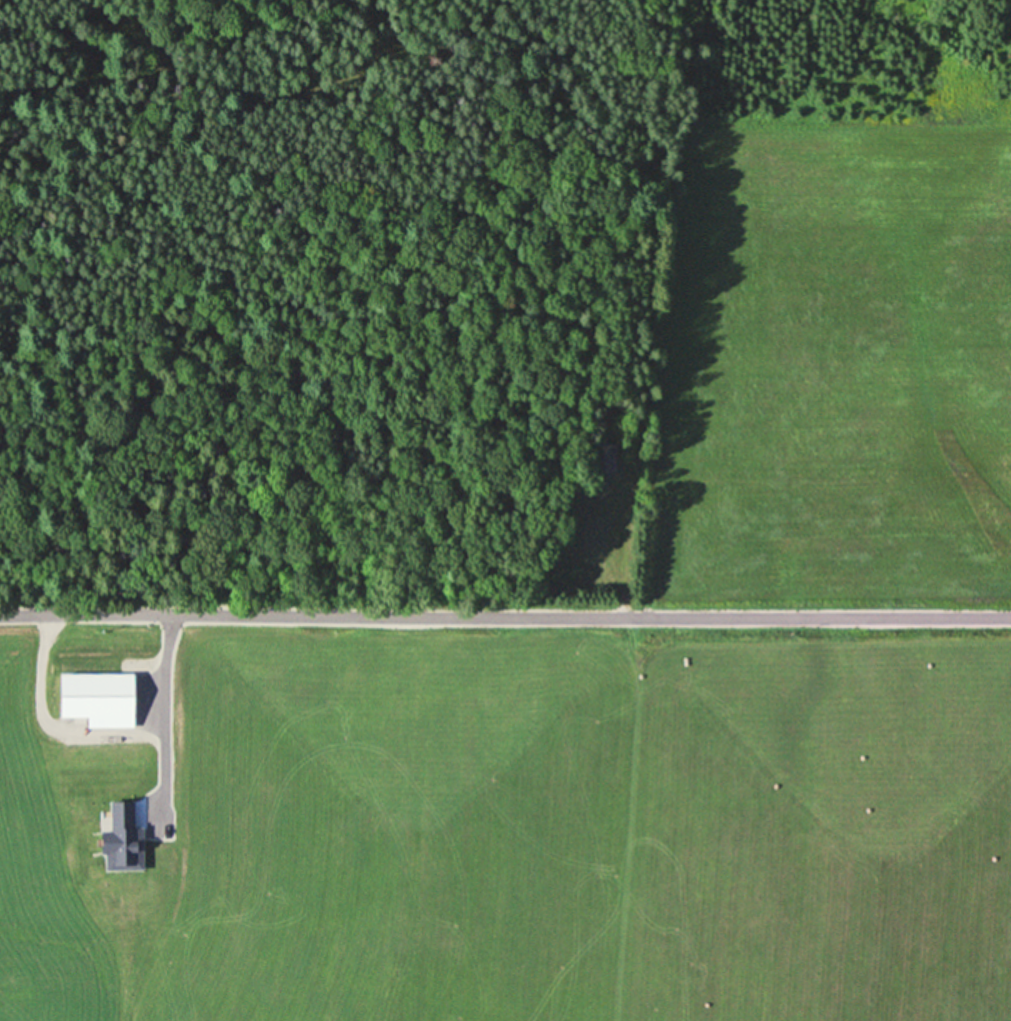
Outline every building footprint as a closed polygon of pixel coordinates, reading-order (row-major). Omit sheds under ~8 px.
[(139,816),(139,778),(122,778),(122,816),(139,816)] [(142,858),(119,858),(119,903),(128,903),(128,909),(142,909),(142,858)]
